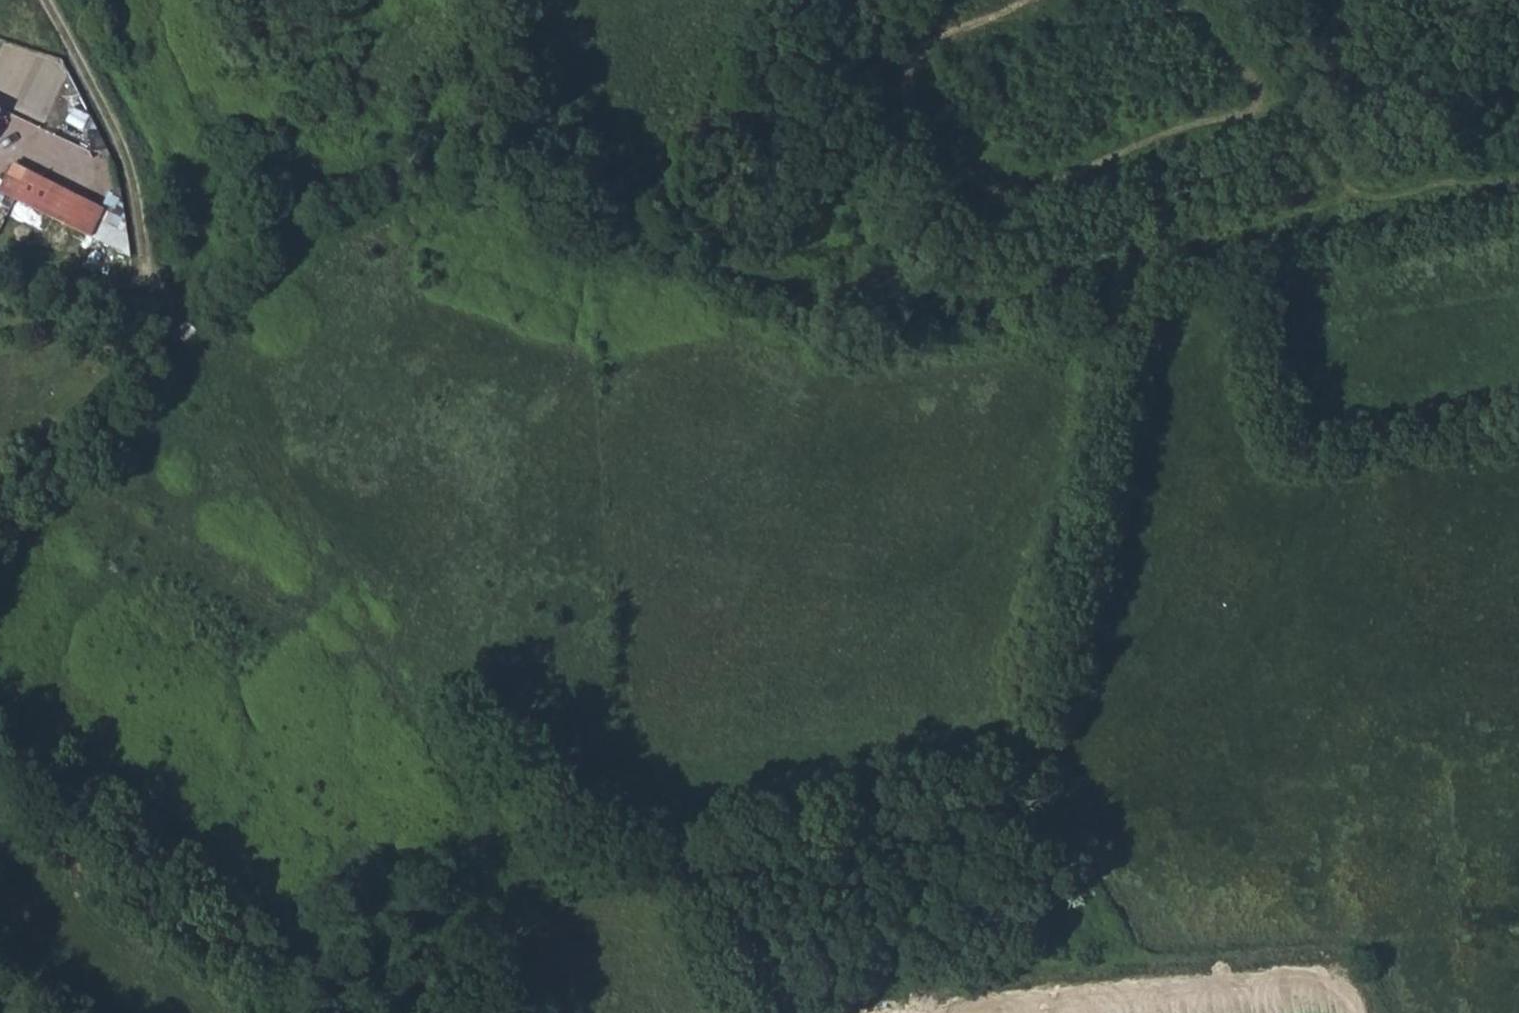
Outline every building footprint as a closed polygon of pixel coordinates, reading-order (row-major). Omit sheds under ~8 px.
[(124,251),(139,221),(18,161),(3,191),(124,251)] [(46,216),(41,228),(70,239),(74,228),(46,216)]
